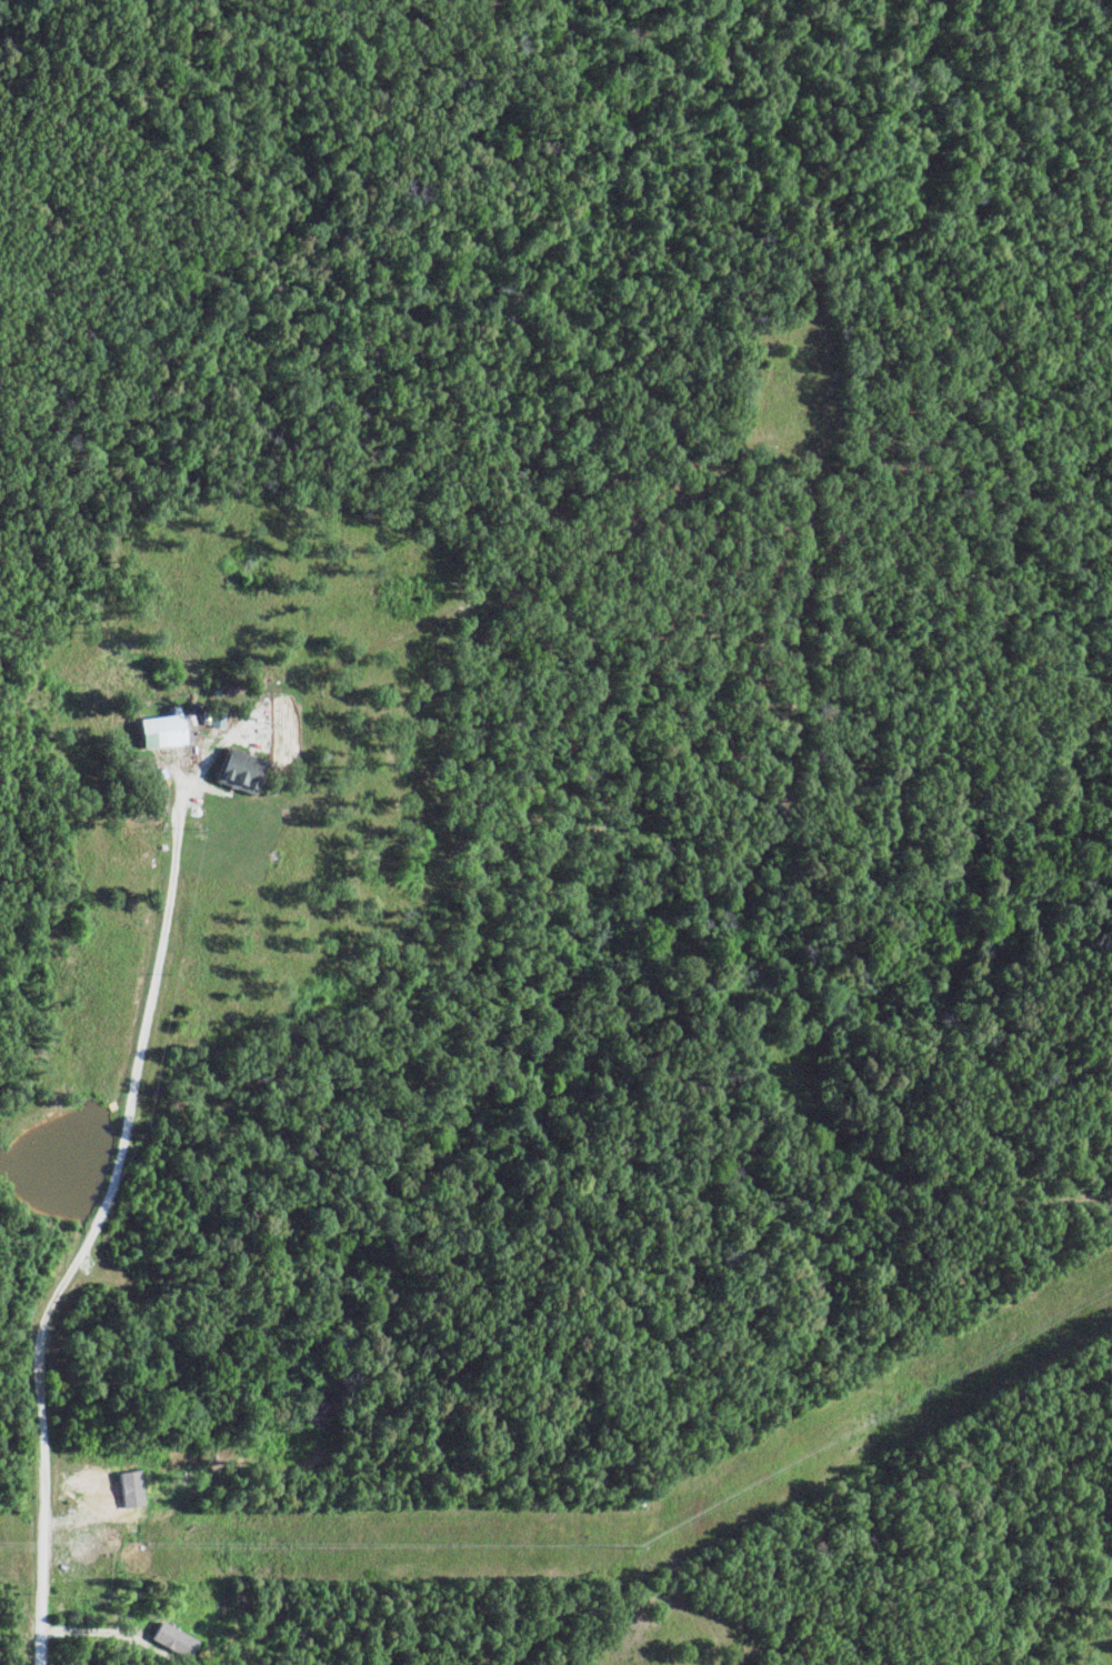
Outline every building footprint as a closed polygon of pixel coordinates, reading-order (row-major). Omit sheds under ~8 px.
[(143,719),(145,749),(188,746),(186,717),(143,719)] [(269,763),(229,748),(217,781),(235,788),(236,786),(257,794),(269,763)]
